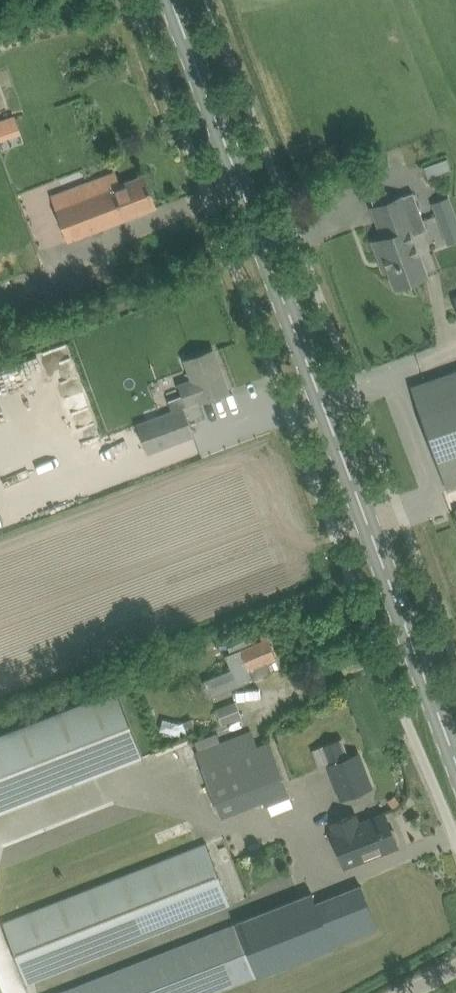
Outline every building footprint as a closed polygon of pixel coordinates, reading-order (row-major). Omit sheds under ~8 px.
[(67,96),(3,111),(8,133),(19,131),(22,142),(74,130),(67,96)] [(445,156),(422,163),(425,175),(449,168),(445,156)] [(51,195),(68,240),(138,214),(157,207),(144,174),(120,184),(115,172),(96,179),(51,195)] [(387,190),(370,196),(374,207),(371,208),(383,238),(402,230),(400,224),(403,223),(405,229),(409,228),(408,226),(415,223),(410,210),(419,207),(413,192),(404,196),(390,201),(390,200),(387,190)] [(449,197),(432,203),(436,215),(453,209),(449,197)] [(436,215),(441,227),(455,222),(455,216),(453,209),(436,215)] [(383,238),(373,241),(380,261),(385,259),(395,288),(414,280),(427,276),(413,238),(412,236),(427,230),(424,220),(415,223),(408,226),(409,228),(405,229),(403,223),(400,224),(402,230),(383,238)] [(137,424),(147,453),(194,436),(184,406),(201,400),(201,401),(229,391),(213,350),(186,360),(193,380),(181,385),(184,394),(169,400),(173,410),(137,424)] [(412,387),(447,489),(455,486),(455,372),(412,387)] [(231,668),(204,679),(211,696),(253,678),(249,668),(268,661),(276,658),(265,632),(260,634),(262,639),(248,646),(240,649),(226,655),(231,668)] [(0,733),(0,812),(142,757),(116,688),(0,733)] [(236,701),(217,708),(222,723),(241,716),(236,701)] [(192,718),(182,723),(186,732),(196,728),(192,718)] [(342,737),(321,745),(329,764),(328,764),(341,798),(372,787),(358,752),(349,756),(342,737)] [(257,745),(202,766),(222,816),(264,800),(266,804),(292,794),(270,740),(257,745)] [(395,794),(387,799),(392,807),(400,802),(395,794)] [(331,833),(344,866),(398,845),(397,842),(398,839),(394,829),(391,828),(385,812),(359,822),(355,813),(332,823),(335,831),(331,833)] [(2,921),(27,984),(231,905),(206,841),(2,921)] [(377,928),(360,885),(323,900),(319,890),(118,968),(54,992),(211,992),(377,928)] [(0,972),(0,992),(9,992),(0,972)]
